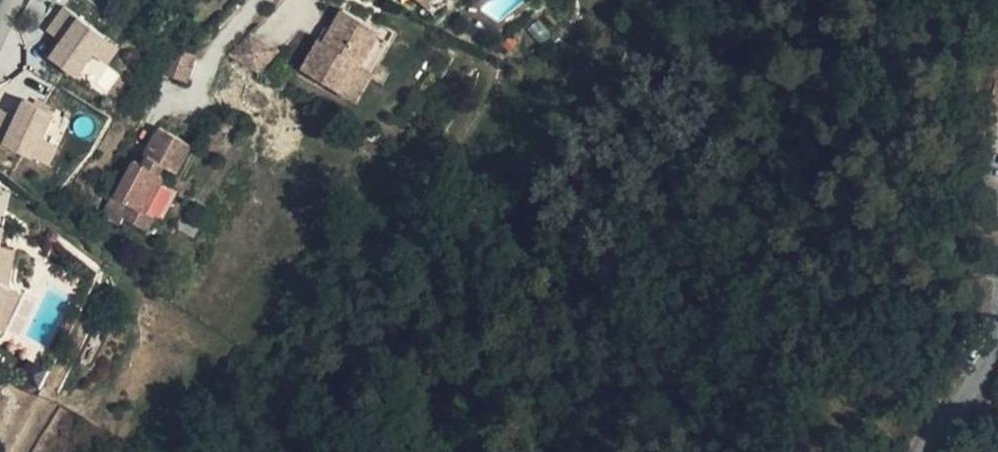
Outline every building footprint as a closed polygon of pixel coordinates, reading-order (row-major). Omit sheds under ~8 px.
[(62,6),(44,30),(58,40),(46,56),(103,96),(120,74),(107,65),(119,47),(62,6)] [(303,69),(341,91),(357,62),(362,65),(381,31),(343,10),(325,43),(320,39),(303,69)] [(362,65),(372,71),(395,32),(384,26),(381,31),(362,65)] [(281,51),(251,34),(230,56),(261,73),(281,51)] [(194,53),(173,46),(164,75),(185,82),(194,53)] [(357,62),(341,91),(356,99),(372,71),(362,65),(357,62)] [(56,112),(1,94),(0,98),(0,148),(49,164),(57,140),(48,137),(56,112)] [(164,129),(152,151),(157,154),(150,167),(145,164),(140,161),(121,197),(133,203),(126,217),(150,230),(157,215),(148,210),(165,176),(163,175),(168,164),(182,170),(194,146),(164,129)] [(157,154),(152,151),(145,164),(150,167),(157,154)] [(12,287),(9,286),(16,249),(0,247),(4,227),(0,227),(0,311),(12,287)] [(0,311),(0,327),(5,329),(22,292),(12,287),(0,311)]
